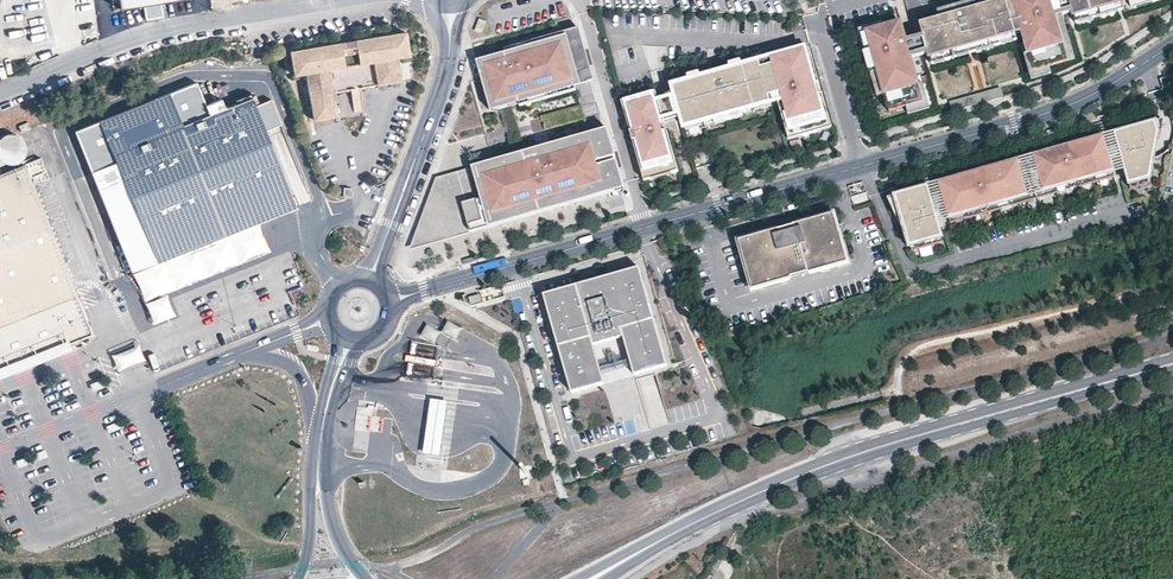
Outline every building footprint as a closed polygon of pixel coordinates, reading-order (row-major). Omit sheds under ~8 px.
[(1053,16),(1048,0),(997,0),(974,6),(937,17),(917,23),(921,34),(926,53),(927,57),(1012,32),(1020,30),(1026,53),(1031,70),(1047,66),(1066,60),(1053,16)] [(974,6),(973,0),(970,0),(935,10),(937,17),(974,6)] [(1067,0),(1049,0),(1048,0),(1053,16),(1060,14),(1070,12),(1067,0)] [(1070,12),(1071,16),(1119,2),(1125,0),(1067,0),(1070,12)] [(1074,22),(1121,9),(1119,2),(1071,16),(1073,22),(1074,22)] [(1073,58),(1060,14),(1053,16),(1066,60),(1073,58)] [(487,23),(479,20),(476,31),(483,34),(487,23)] [(904,39),(899,22),(882,27),(864,32),(882,95),(887,112),(904,107),(921,101),(917,84),(916,84),(909,58),(904,39)] [(882,95),(864,32),(882,27),(880,23),(856,30),(875,97),(882,95)] [(593,83),(578,31),(558,37),(502,53),(503,58),(560,42),(573,88),(593,83)] [(407,32),(357,40),(360,63),(399,57),(411,55),(407,32)] [(929,64),(1014,40),(1012,32),(927,57),(929,64)] [(926,53),(921,34),(904,39),(909,58),(926,53)] [(360,63),(357,40),(347,42),(342,43),(346,66),(351,65),(360,63)] [(573,88),(560,42),(503,58),(479,65),(483,81),(486,91),(504,86),(510,106),(573,88)] [(342,43),(291,51),(295,74),(307,72),(346,66),(342,43)] [(810,55),(808,48),(801,50),(803,57),(810,55)] [(688,82),(671,87),(683,124),(699,119),(700,122),(753,107),(752,104),(769,100),(768,96),(775,94),(777,99),(787,134),(801,130),(802,136),(817,132),(815,126),(829,122),(821,93),(815,95),(813,84),(818,83),(810,55),(803,57),(801,50),(765,60),(767,66),(760,68),(758,62),(741,67),(730,70),(700,79),(688,82)] [(1031,70),(1026,53),(1022,54),(1028,76),(1029,79),(1033,77),(1031,70)] [(414,78),(411,55),(399,57),(403,80),(414,78)] [(351,65),(346,66),(307,72),(315,119),(338,115),(334,92),(351,89),(354,88),(359,88),(403,80),(399,57),(360,63),(351,65)] [(1049,73),(1047,66),(1031,70),(1033,77),(1049,73)] [(700,79),(698,73),(687,76),(688,82),(700,79)] [(257,101),(252,90),(223,102),(220,93),(203,99),(196,81),(169,91),(98,119),(76,128),(135,274),(160,264),(259,225),(296,210),(299,208),(296,200),(267,127),(281,121),(271,96),(257,101)] [(821,93),(818,83),(813,84),(815,95),(821,93)] [(928,108),(921,83),(917,84),(921,101),(904,107),(907,114),(928,108)] [(510,106),(504,86),(486,91),(492,111),(493,114),(574,91),(573,88),(510,106)] [(950,111),(1002,96),(999,87),(947,101),(950,111)] [(354,88),(351,89),(355,117),(359,116),(364,116),(359,88),(354,88)] [(679,172),(655,92),(648,94),(650,99),(629,105),(627,100),(621,102),(644,181),(651,179),(649,174),(670,168),(672,173),(679,172)] [(629,105),(650,99),(648,94),(627,100),(629,105)] [(702,128),(755,113),(754,110),(771,105),(769,102),(777,99),(775,94),(768,96),(769,100),(752,104),(753,107),(700,122),(699,119),(683,124),(684,130),(701,125),(702,128)] [(583,121),(579,109),(539,120),(542,133),(583,121)] [(1149,176),(1157,132),(1154,121),(1116,133),(1126,166),(1130,182),(1149,176)] [(817,132),(831,128),(829,122),(815,126),(817,132)] [(23,151),(25,146),(25,141),(24,135),(20,131),(17,129),(14,127),(8,127),(3,128),(0,130),(0,155),(3,157),(8,159),(14,158),(19,155),(23,151)] [(802,136),(801,130),(787,134),(788,140),(802,136)] [(436,188),(609,139),(607,131),(492,164),(435,181),(410,253),(414,252),(417,243),(436,188)] [(1126,166),(1116,133),(1103,136),(1113,170),(1126,166)] [(1079,180),(1113,170),(1103,136),(1069,147),(1070,150),(1054,155),(1053,152),(1001,167),(1002,170),(986,175),(985,171),(941,185),(951,218),(1002,203),(1011,200),(1034,194),(1037,193),(1053,188),(1056,187),(1070,183),(1079,180)] [(622,184),(609,139),(589,145),(602,190),(622,184)] [(602,190),(589,145),(436,188),(417,243),(595,192),(602,190)] [(1054,155),(1070,150),(1069,147),(1053,152),(1054,155)] [(96,334),(81,296),(92,292),(90,286),(85,275),(80,261),(66,265),(35,187),(52,181),(44,161),(4,177),(0,178),(0,373),(96,334)] [(1002,170),(1001,167),(985,171),(986,175),(1002,170)] [(672,173),(670,168),(649,174),(651,179),(672,173)] [(1080,186),(1115,176),(1113,170),(1079,180),(1080,186)] [(1151,182),(1149,176),(1130,182),(1132,188),(1151,182)] [(1072,189),(1070,183),(1056,187),(1057,193),(1072,189)] [(414,252),(624,191),(622,184),(602,190),(595,192),(417,243),(414,252)] [(951,218),(941,185),(929,188),(939,222),(951,218)] [(353,187),(346,187),(345,195),(353,196),(354,195),(355,194),(355,193),(355,190),(354,188),(353,187)] [(939,222),(929,188),(898,198),(904,217),(913,247),(944,237),(939,222)] [(1055,194),(1053,188),(1037,193),(1038,199),(1055,194)] [(1013,206),(1035,199),(1034,194),(1011,200),(1013,206)] [(904,217),(898,198),(888,200),(898,219),(904,217)] [(953,224),(1004,209),(1002,203),(951,218),(953,224)] [(832,217),(737,245),(740,248),(772,238),(772,239),(799,231),(799,230),(831,220),(832,217)] [(846,265),(832,217),(831,220),(844,264),(812,273),(812,275),(846,265)] [(772,238),(740,248),(752,291),(785,281),(812,273),(844,264),(831,220),(799,230),(799,231),(772,239),(772,238)] [(160,264),(135,274),(140,286),(154,320),(176,312),(171,299),(168,291),(269,251),(264,237),(259,225),(160,264)] [(945,243),(944,237),(913,247),(914,252),(945,243)] [(785,283),(785,281),(752,291),(740,248),(737,245),(751,293),(785,283)] [(576,293),(606,285),(639,275),(638,271),(542,298),(543,303),(576,293)] [(666,369),(639,275),(606,285),(610,299),(580,307),(576,293),(543,303),(570,396),(603,387),(592,349),(590,340),(619,332),(622,340),(633,378),(644,375),(666,369)] [(610,299),(606,285),(576,293),(580,307),(610,299)] [(479,304),(478,298),(467,300),(468,307),(479,304)] [(592,349),(622,340),(619,332),(590,340),(592,349)] [(435,358),(417,355),(416,362),(434,365),(435,358)] [(450,421),(452,403),(434,400),(432,419),(427,454),(445,456),(450,421)]
